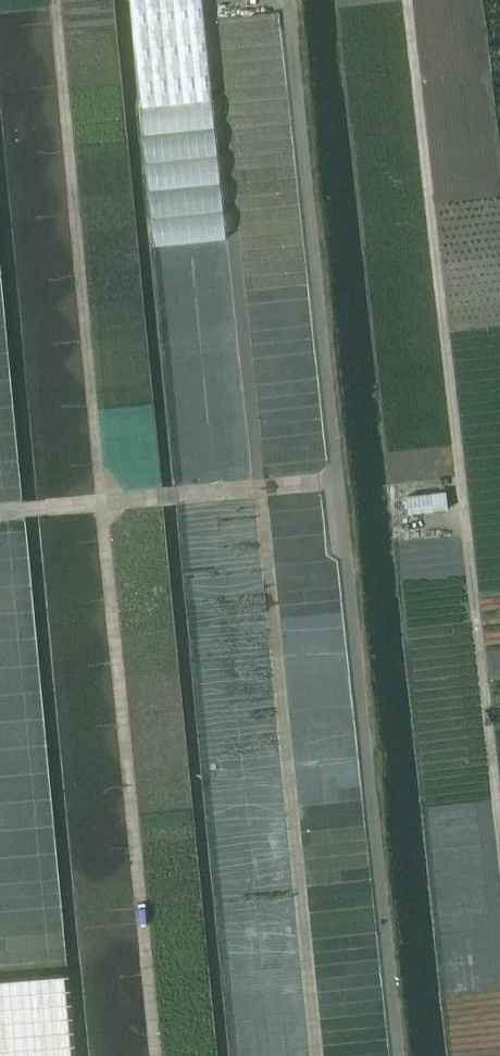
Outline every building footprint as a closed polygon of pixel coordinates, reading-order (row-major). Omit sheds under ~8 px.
[(138,106),(208,99),(198,0),(127,0),(138,106)] [(406,495),(408,513),(447,509),(445,491),(406,495)]
